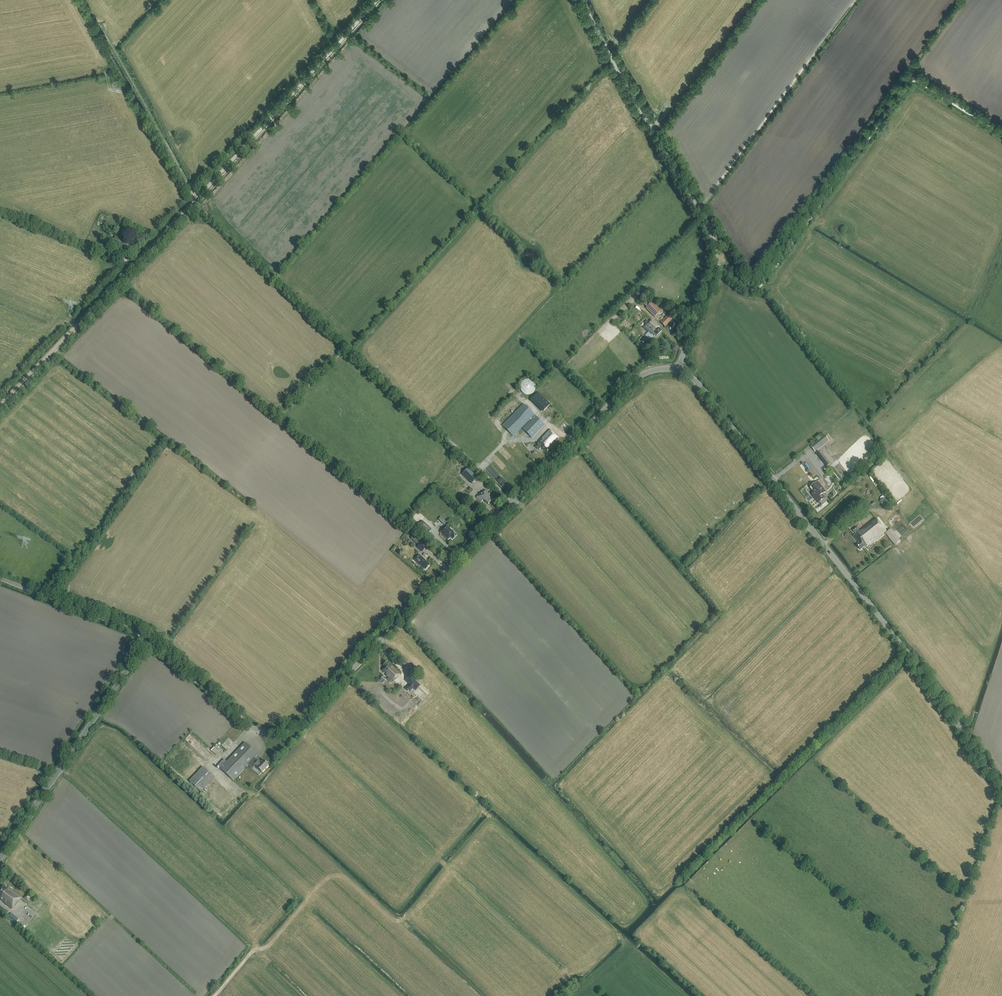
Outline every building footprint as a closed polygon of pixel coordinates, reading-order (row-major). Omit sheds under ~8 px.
[(662,86),(666,80),(663,78),(664,77),(654,69),(648,76),(658,84),(659,83),(662,86)] [(124,248),(124,247),(126,248),(128,244),(125,242),(126,241),(116,236),(112,243),(124,248)] [(661,310),(653,302),(646,308),(655,317),(661,310)] [(672,319),(667,315),(660,322),(665,327),(672,319)] [(656,335),(657,336),(661,331),(658,328),(659,327),(652,320),(649,323),(647,321),(645,323),(647,325),(646,326),(645,326),(644,328),(651,335),(652,334),(654,337),(656,335)] [(528,395),(530,395),(531,394),(532,394),(533,393),(534,392),(535,390),(535,389),(536,388),(535,386),(535,385),(534,384),(533,382),(532,381),(531,381),(530,380),(528,380),(526,380),(525,381),(523,381),(522,382),(522,384),(521,385),(520,386),(520,388),(521,389),(521,391),(522,392),(523,393),(524,394),(525,395),(527,395),(528,395)] [(545,412),(552,404),(540,392),(532,400),(545,412)] [(523,429),(532,439),(545,426),(535,417),(532,420),(531,419),(534,416),(523,405),(502,426),(513,437),(530,420),(531,421),(523,429)] [(549,449),(559,439),(550,430),(538,442),(539,442),(535,447),(539,451),(541,448),(546,453),(546,452),(547,453),(548,451),(548,450),(549,450),(549,449)] [(815,452),(829,441),(825,435),(811,446),(815,452)] [(827,466),(830,463),(825,457),(826,456),(820,450),(816,454),(827,466)] [(492,473),(495,470),(490,465),(486,468),(492,473)] [(477,478),(468,469),(463,474),(472,484),(477,478)] [(812,494),(819,502),(820,501),(822,504),(818,507),(818,508),(827,500),(829,503),(829,502),(822,494),(826,491),(818,481),(821,479),(810,487),(811,487),(814,491),(812,494)] [(463,497),(470,489),(467,487),(461,495),(463,497)] [(488,494),(488,493),(485,490),(481,494),(480,493),(476,497),(481,502),(483,499),(488,504),(493,499),(488,494)] [(892,507),(885,499),(881,502),(888,510),(892,507)] [(892,529),(888,532),(877,519),(860,533),(859,531),(860,530),(857,528),(853,531),(855,534),(856,533),(857,535),(854,537),(860,544),(858,545),(862,550),(867,546),(868,547),(886,532),(887,532),(886,533),(887,534),(887,533),(897,545),(902,541),(892,529)] [(422,522),(417,527),(426,536),(431,530),(422,522)] [(897,528),(903,535),(908,530),(903,523),(897,528)] [(447,526),(440,533),(448,540),(451,537),(453,540),(456,536),(453,533),(454,532),(447,526)] [(425,561),(425,560),(419,554),(414,560),(420,565),(421,565),(426,569),(430,565),(425,561)] [(392,665),(391,666),(386,662),(383,666),(385,667),(382,670),(386,674),(385,675),(393,682),(401,674),(392,665)] [(407,684),(405,686),(408,688),(410,686),(412,689),(416,685),(410,680),(407,683),(407,684)] [(255,758),(258,755),(244,742),(226,762),(224,760),(218,766),(234,781),(248,765),(252,769),(255,766),(257,768),(262,773),(269,766),(263,760),(261,763),(255,758)] [(218,758),(224,751),(217,744),(210,751),(218,758)] [(203,767),(189,782),(201,793),(215,778),(203,767)] [(12,909),(15,906),(21,898),(7,888),(6,888),(3,886),(0,889),(0,900),(12,909)] [(13,913),(9,918),(16,923),(20,918),(13,913)]
